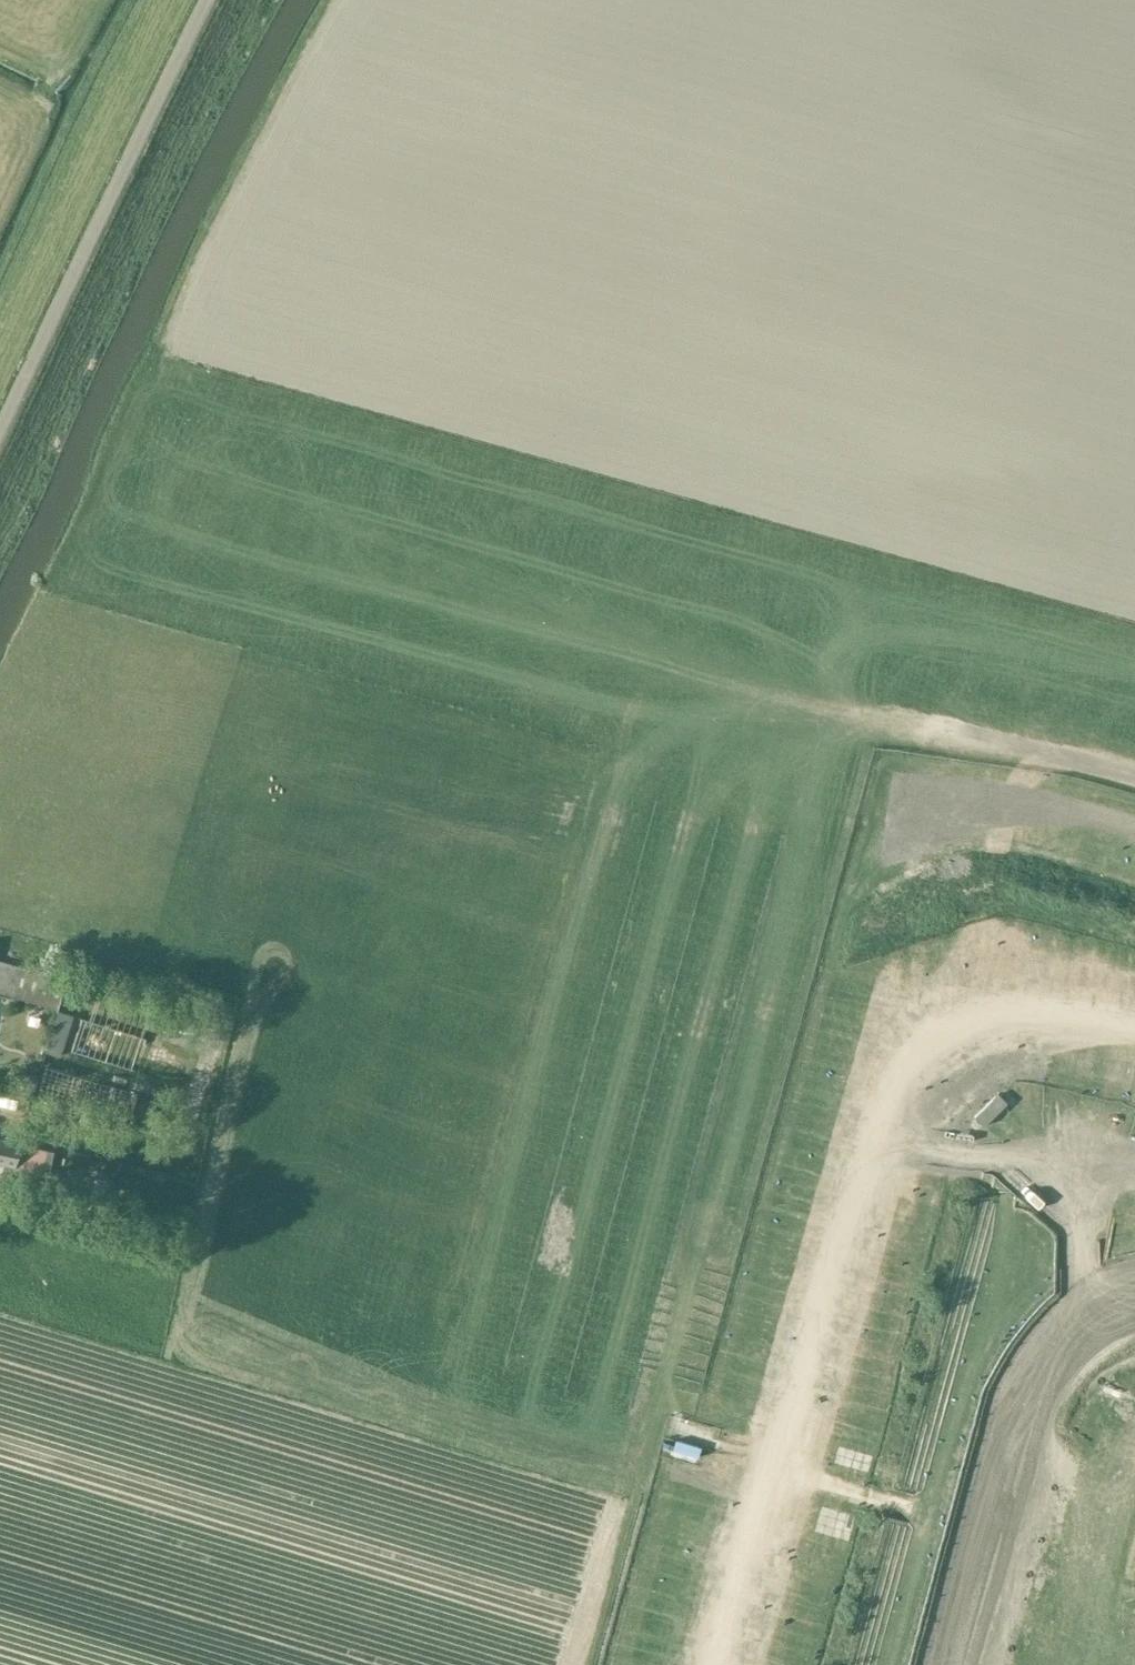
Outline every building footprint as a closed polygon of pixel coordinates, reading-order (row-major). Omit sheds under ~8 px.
[(157,1010),(0,962),(0,994),(57,1011),(57,1013),(58,1013),(46,1052),(62,1057),(74,1018),(81,1021),(72,1052),(137,1073),(146,1041),(146,1042),(157,1010)] [(139,1094),(116,1087),(46,1066),(37,1094),(131,1120),(139,1094)] [(16,1165),(18,1150),(0,1145),(0,1161),(16,1165)] [(703,1452),(675,1443),(673,1455),(699,1464),(703,1452)]
